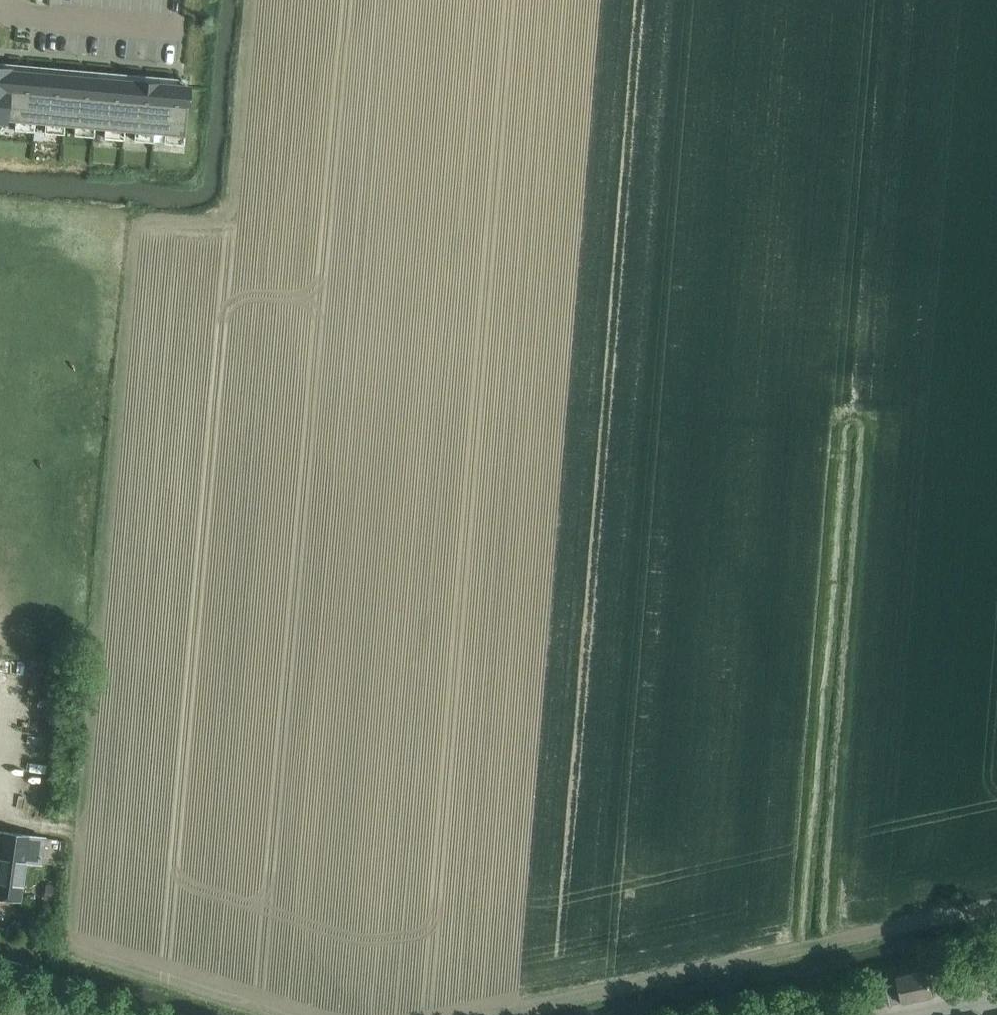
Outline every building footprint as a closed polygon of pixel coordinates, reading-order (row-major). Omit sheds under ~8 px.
[(188,86),(9,71),(9,63),(0,63),(0,121),(4,121),(5,119),(15,120),(14,129),(34,131),(34,123),(45,124),(44,132),(63,133),(64,125),(75,125),(74,135),(93,136),(94,127),(105,128),(104,137),(123,139),(123,130),(135,131),(134,140),(153,141),(154,132),(165,133),(164,142),(183,144),(188,86)] [(0,830),(0,897),(20,900),(24,862),(41,864),(44,836),(0,830)] [(45,883),(43,898),(55,900),(57,885),(45,883)] [(887,987),(890,1004),(891,1005),(933,996),(927,969),(896,976),(898,985),(887,987)]
